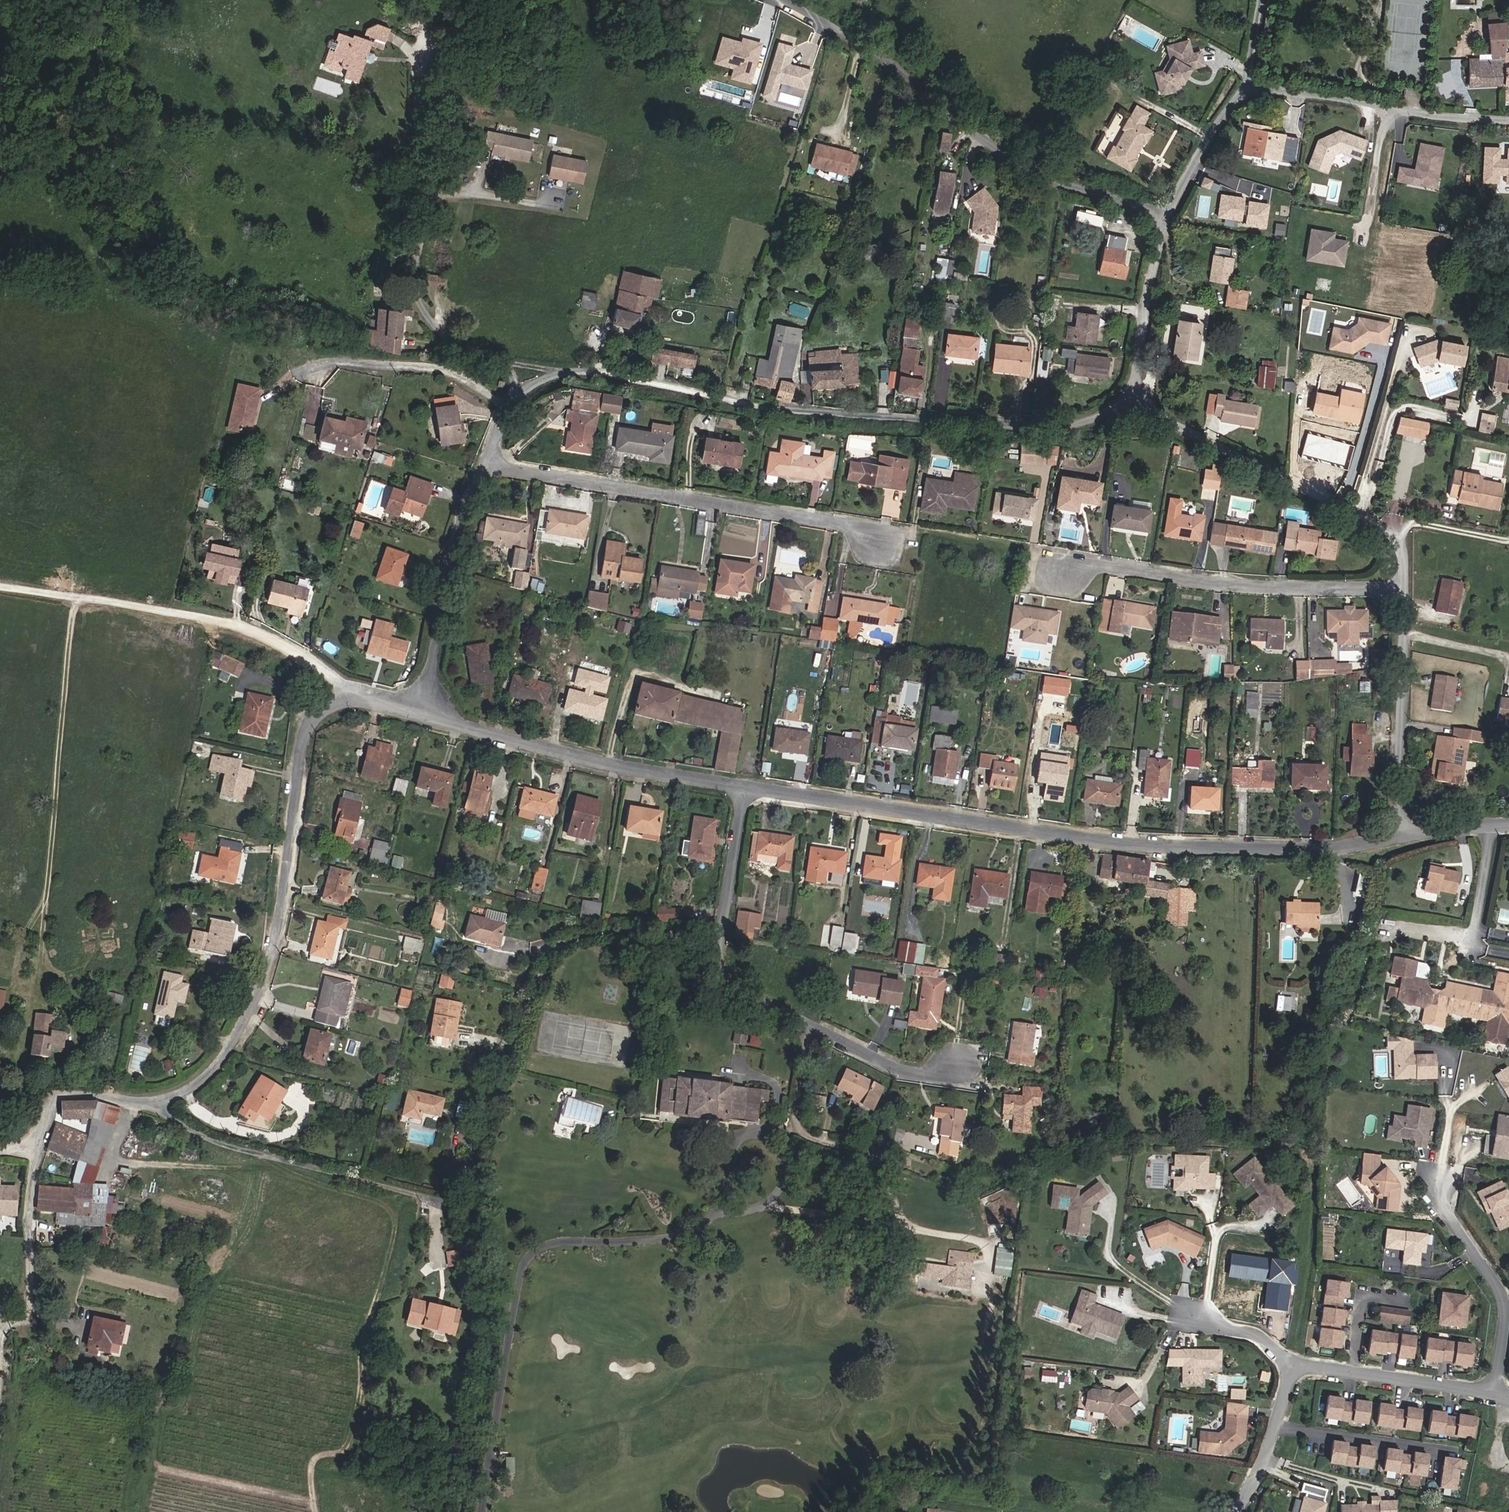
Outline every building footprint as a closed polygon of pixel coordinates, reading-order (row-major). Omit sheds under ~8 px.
[(1506,23),(1505,12),(1487,14),(1488,24),(1506,23)] [(1503,53),(1507,22),(1506,23),(1488,24),(1487,24),(1490,54),(1479,55),(1479,59),(1469,59),(1469,86),(1503,85),(1503,53)] [(385,42),(390,28),(377,23),(366,28),(364,35),(385,42)] [(367,51),(371,41),(353,35),(352,38),(338,33),(335,40),(337,41),(334,51),(329,50),(323,67),(340,73),(342,67),(346,69),(343,77),(357,82),(364,62),(367,51)] [(749,83),(760,44),(748,41),(747,47),(742,45),(742,44),(741,44),(722,38),(715,62),(734,68),(740,70),(737,80),(749,83)] [(334,51),(337,41),(335,40),(332,39),(329,41),(327,46),(329,50),(334,51)] [(1204,65),(1200,51),(1192,53),(1188,41),(1170,45),(1174,60),(1166,74),(1156,77),(1160,93),(1178,88),(1190,69),(1204,65)] [(805,89),(811,71),(786,64),(788,58),(790,59),(793,47),(778,43),(762,96),(774,99),(779,82),(805,89)] [(1166,74),(1174,60),(1170,45),(1167,46),(1170,59),(1163,71),(1155,73),(1156,77),(1166,74)] [(373,62),(375,56),(373,53),(367,51),(364,62),(370,64),(373,62)] [(737,80),(740,70),(734,68),(731,78),(737,80)] [(1133,159),(1142,144),(1144,145),(1151,133),(1142,128),(1149,115),(1135,108),(1128,120),(1127,120),(1121,131),(1123,132),(1114,148),(1111,147),(1105,159),(1129,172),(1135,161),(1133,159)] [(1293,162),(1297,138),(1268,133),(1258,131),(1259,126),(1248,124),(1243,152),(1293,162)] [(491,151),(495,134),(487,132),(484,149),(491,151)] [(947,152),(951,134),(941,132),(938,151),(947,152)] [(1360,159),(1367,141),(1342,132),(1341,134),(1336,132),(1317,140),(1308,166),(1326,173),(1333,155),(1339,152),(1342,150),(1352,154),(1351,156),(1360,159)] [(527,161),(531,141),(495,134),(491,151),(491,153),(527,161)] [(845,174),(851,152),(817,144),(811,166),(845,174)] [(1437,178),(1443,148),(1420,144),(1415,165),(1417,165),(1417,168),(1414,170),(1406,168),(1404,182),(1414,184),(1414,182),(1425,184),(1435,177),(1437,178)] [(583,183),(587,163),(552,156),(548,176),(583,183)] [(1404,182),(1406,168),(1399,167),(1396,180),(1404,182)] [(948,212),(953,177),(950,176),(950,173),(938,171),(932,210),(935,214),(943,216),(948,212)] [(1435,188),(1437,178),(1435,177),(1425,184),(1414,182),(1414,184),(1435,188)] [(1207,188),(1210,181),(1203,178),(1200,185),(1207,188)] [(993,234),(996,206),(983,188),(966,201),(977,215),(976,220),(973,220),(972,231),(993,234)] [(1265,227),(1269,205),(1249,202),(1248,205),(1243,204),(1244,198),(1221,195),(1218,216),(1241,220),(1242,214),(1247,215),(1245,224),(1265,227)] [(1100,226),(1102,217),(1077,211),(1074,219),(1100,226)] [(1342,266),(1346,241),(1332,239),(1333,233),(1311,230),(1307,251),(1322,254),(1320,262),(1342,266)] [(1121,266),(1126,240),(1107,235),(1099,273),(1124,278),(1126,267),(1121,266)] [(1229,284),(1233,258),(1230,257),(1231,249),(1214,246),(1209,281),(1229,284)] [(1320,262),(1322,254),(1307,251),(1306,259),(1320,262)] [(944,274),(947,259),(938,257),(937,265),(939,266),(937,273),(944,274)] [(951,276),(954,260),(948,259),(945,275),(951,276)] [(636,329),(644,295),(656,298),(660,280),(624,272),(612,323),(636,329)] [(426,286),(443,288),(444,276),(428,274),(426,286)] [(1042,303),(1045,277),(1037,276),(1034,303),(1042,303)] [(1244,308),(1247,292),(1228,289),(1225,305),(1244,308)] [(594,310),(597,293),(583,291),(580,307),(594,310)] [(1058,312),(1060,295),(1049,294),(1047,310),(1058,312)] [(951,323),(954,305),(945,303),(942,321),(951,323)] [(402,315),(402,310),(378,309),(377,331),(366,330),(363,348),(399,354),(402,315)] [(1094,343),(1098,316),(1077,313),(1075,328),(1068,327),(1066,339),(1094,343)] [(919,396),(924,367),(915,365),(917,350),(913,349),(918,320),(907,318),(902,348),(903,348),(901,363),(902,363),(898,392),(919,396)] [(1363,345),(1362,343),(1367,339),(1368,341),(1380,343),(1382,329),(1389,331),(1390,324),(1359,318),(1357,324),(1347,330),(1333,327),(1329,348),(1352,352),(1363,345)] [(1195,359),(1200,324),(1177,320),(1172,355),(1195,359)] [(789,382),(801,330),(777,325),(769,360),(759,359),(754,384),(777,388),(775,397),(789,401),(795,383),(789,382)] [(1386,344),(1389,331),(1382,329),(1380,343),(1386,344)] [(975,358),(978,338),(948,334),(945,354),(975,358)] [(1489,349),(1491,336),(1479,334),(1476,347),(1489,349)] [(1461,365),(1465,346),(1436,341),(1414,348),(1420,366),(1438,360),(1461,365)] [(1026,376),(1029,348),(996,344),(993,367),(1020,370),(1019,373),(1019,375),(1026,376)] [(1049,359),(1051,346),(1043,345),(1042,358),(1049,359)] [(694,369),(696,356),(653,349),(651,361),(694,369)] [(859,385),(856,353),(840,354),(814,356),(814,352),(808,352),(810,370),(810,380),(811,388),(859,385)] [(1106,379),(1109,359),(1076,354),(1073,374),(1106,379)] [(1508,366),(1508,364),(1508,359),(1497,357),(1490,389),(1508,393),(1508,367),(1508,366)] [(1273,388),(1275,367),(1274,367),(1261,366),(1259,366),(1257,387),(1273,388)] [(810,380),(810,370),(801,371),(801,381),(810,380)] [(894,396),(896,381),(889,380),(887,395),(894,396)] [(1294,392),(1295,384),(1295,382),(1285,381),(1284,391),(1294,392)] [(253,417),(259,389),(238,384),(228,429),(246,433),(249,416),(253,417)] [(1357,419),(1363,394),(1341,389),(1340,397),(1316,392),(1312,412),(1335,417),(1336,414),(1357,419)] [(589,452),(596,409),(609,411),(612,394),(603,393),(583,390),(581,402),(573,401),(571,411),(570,419),(572,420),(570,433),(568,432),(565,448),(589,452)] [(561,398),(559,391),(552,393),(555,400),(561,398)] [(1213,414),(1216,395),(1208,393),(1205,413),(1213,414)] [(1254,424),(1258,406),(1223,400),(1224,395),(1216,393),(1216,395),(1213,414),(1220,416),(1219,420),(1238,424),(1238,421),(1241,421),(1254,424)] [(618,413),(621,396),(612,394),(609,411),(618,413)] [(464,441),(461,421),(457,422),(454,397),(434,400),(441,444),(464,441)] [(1456,408),(1458,402),(1446,400),(1444,406),(1456,408)] [(1356,423),(1357,419),(1336,414),(1335,417),(1335,418),(1356,423)] [(359,448),(364,429),(345,425),(346,422),(325,417),(320,439),(338,443),(335,452),(350,456),(352,447),(359,448)] [(364,429),(365,422),(347,417),(346,422),(345,425),(364,429)] [(1418,437),(1421,422),(1399,418),(1395,432),(1418,437)] [(1492,434),(1494,422),(1480,419),(1478,431),(1492,434)] [(1426,438),(1429,424),(1421,422),(1418,437),(1426,438)] [(668,462),(672,436),(670,436),(672,426),(652,423),(650,433),(619,428),(616,449),(650,454),(649,459),(668,462)] [(372,448),(375,437),(370,435),(366,446),(372,448)] [(737,466),(741,443),(705,437),(701,460),(737,466)] [(770,451),(766,475),(777,477),(777,473),(821,479),(822,475),(830,477),(834,452),(824,451),(823,458),(800,455),(802,442),(782,439),(780,453),(770,451)] [(1045,463),(1046,445),(1021,443),(1020,462),(1045,463)] [(1055,464),(1058,445),(1046,445),(1045,463),(1055,464)] [(390,465),(393,458),(374,451),(372,459),(390,465)] [(898,469),(900,459),(879,455),(878,465),(898,469)] [(906,470),(907,460),(900,459),(898,469),(906,470)] [(895,487),(898,469),(878,465),(861,462),(861,463),(850,462),(847,478),(858,480),(858,481),(895,487)] [(1218,489),(1221,466),(1213,465),(1212,471),(1205,470),(1203,486),(1218,489)] [(902,489),(906,470),(898,469),(895,487),(902,489)] [(1498,509),(1503,484),(1481,480),(1482,476),(1454,470),(1448,495),(1457,497),(1479,501),(1479,505),(1498,509)] [(971,509),(977,476),(955,473),(953,483),(926,478),(921,509),(940,512),(941,504),(944,504),(971,509)] [(420,516),(431,485),(410,477),(405,492),(393,488),(385,511),(397,515),(399,508),(420,516)] [(1097,503),(1100,483),(1062,477),(1057,507),(1076,510),(1078,500),(1097,503)] [(1033,519),(1036,500),(996,494),(993,512),(1033,519)] [(1479,505),(1479,501),(1457,497),(1457,501),(1479,505)] [(1180,500),(1170,498),(1164,534),(1199,540),(1203,516),(1194,514),(1194,517),(1178,514),(1180,500)] [(1147,531),(1151,511),(1114,504),(1110,524),(1147,531)] [(584,539),(587,517),(549,511),(545,533),(584,539)] [(524,551),(528,527),(486,520),(486,522),(484,536),(476,534),(475,541),(483,543),(483,539),(494,541),(515,545),(515,548),(512,568),(522,570),(525,551),(524,551)] [(358,538),(363,523),(354,521),(350,535),(358,538)] [(484,536),(486,522),(479,521),(476,534),(484,536)] [(1333,559),(1336,540),(1318,537),(1319,531),(1296,528),(1297,523),(1288,521),(1285,538),(1295,540),(1293,549),(1316,553),(1315,556),(1333,559)] [(1221,545),(1225,525),(1213,523),(1209,543),(1221,545)] [(1273,553),(1277,533),(1225,525),(1221,545),(1273,553)] [(1293,549),(1295,540),(1285,538),(1284,548),(1293,549)] [(239,568),(243,552),(238,552),(240,545),(213,539),(212,546),(208,545),(204,560),(210,562),(208,570),(215,572),(215,574),(228,577),(229,575),(236,577),(238,568),(239,568)] [(638,583),(642,562),(623,559),(625,545),(606,542),(601,577),(638,583)] [(396,586),(406,556),(387,549),(376,579),(396,586)] [(748,593),(753,566),(720,561),(715,593),(735,597),(736,591),(748,593)] [(697,576),(698,573),(679,570),(679,573),(661,570),(657,596),(677,600),(678,591),(694,594),(695,591),(697,576)] [(526,591),(529,575),(516,573),(514,588),(526,591)] [(307,585),(309,578),(298,575),(296,582),(307,585)] [(705,593),(707,577),(697,576),(695,591),(705,593)] [(816,611),(821,583),(814,581),(814,580),(795,577),(795,582),(775,578),(770,609),(788,612),(790,599),(810,603),(808,610),(816,611)] [(654,595),(657,579),(651,578),(648,594),(654,595)] [(531,588),(542,591),(545,582),(533,579),(531,588)] [(1455,617),(1462,583),(1442,579),(1435,613),(1455,617)] [(301,616),(308,589),(273,580),(267,601),(288,607),(287,612),(301,616)] [(606,613),(608,596),(588,593),(585,608),(606,613)] [(886,608),(886,606),(843,599),(840,618),(850,620),(847,640),(856,641),(857,633),(862,622),(883,625),(883,623),(886,608)] [(1107,632),(1112,602),(1102,601),(1097,631),(1107,632)] [(1150,629),(1154,609),(1112,602),(1107,632),(1117,634),(1119,624),(1150,629)] [(701,619),(703,605),(690,603),(688,617),(699,619),(701,619)] [(1022,608),(1014,607),(1010,627),(1019,629),(1022,608)] [(891,625),(893,616),(897,617),(898,610),(886,608),(883,623),(891,625)] [(1058,614),(1022,608),(1019,629),(1025,630),(1023,640),(1044,644),(1046,633),(1055,634),(1058,614)] [(639,617),(641,610),(634,609),(632,616),(639,617)] [(1372,639),(1371,626),(1366,626),(1366,611),(1353,612),(1345,612),(1327,612),(1328,638),(1329,639),(1337,639),(1357,639),(1372,639)] [(1218,647),(1221,618),(1171,612),(1167,641),(1218,647)] [(698,626),(699,619),(688,617),(687,625),(698,626)] [(833,642),(836,621),(823,619),(821,630),(819,640),(833,642)] [(1282,651),(1283,621),(1262,620),(1262,624),(1250,623),(1249,641),(1251,641),(1250,648),(1265,648),(1265,650),(1282,651)] [(403,663),(408,644),(390,639),(393,626),(375,621),(366,653),(403,663)] [(819,640),(821,630),(811,628),(809,638),(819,640)] [(362,630),(359,641),(367,644),(370,632),(362,630)] [(492,682),(486,645),(466,648),(472,685),(492,682)] [(575,666),(579,653),(571,651),(567,664),(575,666)] [(238,678),(244,665),(224,655),(217,669),(238,678)] [(1308,662),(1308,660),(1295,660),(1295,682),(1308,679),(1308,662)] [(1349,673),(1349,664),(1334,664),(1334,661),(1308,662),(1308,679),(1349,673)] [(1233,682),(1233,666),(1224,666),(1224,682),(1233,682)] [(545,705),(550,686),(514,676),(509,696),(545,705)] [(1450,713),(1456,679),(1436,676),(1430,709),(1450,713)] [(1065,692),(1067,681),(1052,678),(1052,680),(1050,689),(1059,690),(1058,691),(1065,692)] [(1050,689),(1052,680),(1044,679),(1042,687),(1050,689)] [(1370,692),(1370,682),(1360,682),(1360,692),(1370,692)] [(678,696),(679,693),(641,684),(633,714),(671,724),(672,720),(678,696)] [(1149,703),(1150,690),(1141,689),(1140,694),(1144,695),(1143,702),(1149,703)] [(600,720),(605,701),(570,691),(564,710),(600,720)] [(1257,710),(1258,694),(1247,693),(1245,709),(1257,710)] [(263,737),(271,700),(248,695),(240,732),(263,737)] [(732,774),(739,735),(744,711),(678,696),(672,720),(693,725),(722,731),(715,771),(732,774)] [(1500,699),(1497,719),(1508,721),(1508,701),(1500,699)] [(955,722),(957,711),(941,708),(939,719),(955,722)] [(912,751),(915,731),(911,730),(912,723),(899,721),(899,719),(885,717),(886,714),(880,713),(879,718),(874,717),(870,744),(912,751)] [(1368,754),(1369,737),(1366,737),(1367,726),(1353,725),(1352,749),(1351,761),(1350,775),(1371,776),(1372,757),(1368,756),(1368,754)] [(1314,742),(1314,728),(1307,728),(1306,741),(1314,742)] [(1460,785),(1467,741),(1483,743),(1484,733),(1454,728),(1453,738),(1439,736),(1437,753),(1442,754),(1440,763),(1433,762),(1430,781),(1460,785)] [(806,755),(809,734),(776,729),(773,750),(806,755)] [(953,779),(957,754),(947,752),(949,738),(934,736),(932,750),(936,751),(932,775),(953,779)] [(1440,763),(1442,754),(1437,753),(1439,736),(1437,736),(1433,762),(1440,763)] [(857,762),(861,742),(828,737),(825,757),(857,762)] [(382,781),(391,747),(377,743),(375,749),(371,748),(366,767),(364,766),(361,776),(382,781)] [(1351,761),(1352,749),(1344,749),(1343,760),(1351,761)] [(1198,770),(1200,751),(1186,750),(1184,768),(1198,770)] [(1166,787),(1169,762),(1147,760),(1148,752),(1140,751),(1138,770),(1146,771),(1144,796),(1162,797),(1161,801),(1168,801),(1169,788),(1166,787)] [(1067,760),(1067,758),(1040,754),(1036,782),(1063,786),(1066,769),(1067,760)] [(1012,791),(1016,766),(996,763),(997,758),(980,755),(978,768),(992,770),(989,787),(1012,791)] [(242,800),(248,772),(238,770),(240,762),(213,756),(210,769),(225,773),(220,795),(242,800)] [(1271,788),(1272,763),(1258,763),(1258,770),(1233,770),(1232,784),(1240,785),(1239,787),(1271,788)] [(1324,790),(1324,767),(1292,766),(1291,789),(1324,790)] [(444,808),(451,776),(421,769),(416,788),(436,793),(433,805),(444,808)] [(484,813),(489,796),(486,795),(491,775),(476,771),(472,784),(469,794),(463,818),(478,822),(481,812),(484,813)] [(952,786),(953,779),(932,775),(931,783),(952,786)] [(1117,806),(1120,786),(1111,784),(1111,779),(1095,776),(1094,782),(1087,781),(1084,801),(1117,806)] [(403,798),(408,782),(396,779),(392,795),(403,798)] [(469,794),(472,784),(464,782),(461,792),(469,794)] [(551,816),(556,797),(525,789),(518,816),(532,819),(534,812),(551,816)] [(1216,810),(1217,790),(1191,789),(1190,809),(1216,810)] [(351,842),(360,804),(359,804),(360,797),(343,793),(342,800),(340,800),(336,819),(339,820),(334,838),(351,842)] [(590,841),(600,802),(577,796),(567,835),(590,841)] [(656,840),(661,813),(629,807),(626,831),(642,834),(642,838),(656,840)] [(362,835),(365,820),(357,818),(355,833),(362,835)] [(708,860),(714,821),(694,818),(688,857),(708,860)] [(192,849),(195,835),(178,831),(176,842),(179,843),(178,847),(192,849)] [(756,855),(759,833),(752,832),(749,854),(756,855)] [(787,871),(792,838),(759,833),(756,855),(749,854),(748,860),(778,865),(777,869),(787,871)] [(233,883),(242,844),(220,840),(218,850),(221,850),(214,879),(233,883)] [(382,864),(387,844),(373,840),(368,860),(382,864)] [(842,874),(845,854),(811,848),(806,880),(823,883),(825,871),(842,874)] [(1129,883),(1133,860),(1104,855),(1100,878),(1129,883)] [(400,867),(403,859),(394,856),(391,864),(400,867)] [(896,882),(899,862),(866,857),(863,877),(865,877),(864,884),(878,886),(879,879),(896,882)] [(1146,882),(1148,870),(1154,871),(1155,863),(1133,860),(1129,883),(1145,885),(1143,895),(1164,899),(1166,885),(1146,882)] [(448,879),(452,865),(446,863),(442,877),(448,879)] [(948,901),(953,870),(919,865),(916,886),(934,888),(932,899),(948,901)] [(340,904),(349,874),(330,868),(322,899),(340,904)] [(542,892),(548,871),(536,868),(531,889),(542,892)] [(1453,894),(1457,874),(1441,870),(1429,868),(1423,891),(1436,894),(1437,890),(1453,894)] [(1004,898),(1008,876),(975,870),(969,905),(984,907),(986,895),(1004,898)] [(1058,898),(1061,878),(1031,873),(1025,911),(1043,914),(1046,896),(1058,898)] [(1187,912),(1188,890),(1167,889),(1166,926),(1187,926),(1187,912)] [(1195,912),(1196,890),(1188,890),(1187,912),(1195,912)] [(430,905),(431,897),(417,895),(416,903),(430,905)] [(598,916),(600,904),(582,901),(579,920),(598,925),(599,917),(598,916)] [(440,922),(444,905),(436,903),(431,926),(441,929),(443,923),(440,922)] [(1318,925),(1318,905),(1298,904),(1293,904),(1285,904),(1284,924),(1296,925),(1318,925)] [(682,919),(682,910),(665,910),(665,908),(657,909),(654,922),(665,922),(665,919),(682,919)] [(503,925),(506,914),(487,909),(484,920),(503,925)] [(753,927),(747,926),(749,914),(738,912),(734,937),(751,940),(753,927)] [(756,941),(760,916),(749,914),(747,926),(753,927),(751,940),(756,941)] [(330,960),(338,927),(344,929),(346,921),(328,916),(326,924),(318,921),(308,960),(323,963),(324,958),(330,960)] [(498,946),(503,925),(484,920),(470,916),(465,937),(498,946)] [(228,958),(235,925),(211,919),(207,934),(192,930),(188,949),(228,958)] [(1318,934),(1318,925),(1296,925),(1296,933),(1318,934)] [(840,946),(843,928),(832,926),(829,945),(840,946)] [(853,953),(856,935),(843,933),(841,951),(853,953)] [(419,951),(421,941),(406,938),(403,948),(419,951)] [(921,964),(924,946),(900,942),(897,960),(921,964)] [(1003,970),(1005,956),(989,954),(987,968),(1003,970)] [(1508,1023),(1508,976),(1497,974),(1493,993),(1446,983),(1445,990),(1440,993),(1428,991),(1426,986),(1429,969),(1426,965),(1394,959),(1391,974),(1402,976),(1399,990),(1388,988),(1385,1000),(1425,1008),(1422,1023),(1443,1027),(1446,1012),(1488,1020),(1484,1040),(1505,1044),(1508,1023)] [(914,976),(915,965),(903,964),(902,974),(914,976)] [(938,1015),(943,980),(934,979),(936,968),(915,965),(914,976),(923,977),(918,1014),(908,1012),(907,1025),(933,1029),(934,1021),(935,1019),(933,1018),(933,1015),(938,1015)] [(897,1006),(901,983),(883,980),(883,976),(856,971),(852,994),(878,998),(878,1003),(897,1006)] [(183,1002),(187,985),(179,984),(181,977),(164,973),(155,1014),(171,1018),(175,1001),(183,1002)] [(451,988),(453,979),(444,976),(442,986),(451,988)] [(336,1014),(344,983),(325,978),(314,1022),(335,1027),(338,1015),(336,1014)] [(343,1016),(351,985),(344,983),(336,1014),(338,1015),(343,1016)] [(1082,999),(1083,988),(1070,987),(1068,998),(1082,999)] [(407,1007),(411,992),(401,989),(397,1005),(407,1007)] [(119,1010),(123,997),(107,993),(104,1005),(119,1010)] [(451,1040),(454,1020),(457,1020),(460,1004),(436,1000),(428,1046),(449,1050),(451,1040)] [(62,1052),(65,1033),(52,1031),(54,1017),(35,1014),(30,1056),(48,1058),(49,1050),(62,1052)] [(903,1029),(904,1021),(895,1020),(894,1027),(903,1029)] [(1030,1054),(1034,1026),(1013,1023),(1008,1062),(1031,1065),(1033,1054),(1030,1054)] [(322,1065),(329,1036),(310,1030),(302,1060),(322,1065)] [(744,1045),(746,1037),(735,1034),(733,1042),(744,1045)] [(1435,1078),(1434,1056),(1411,1057),(1411,1041),(1393,1037),(1394,1050),(1394,1057),(1397,1056),(1397,1069),(1403,1075),(1416,1075),(1417,1078),(1435,1078)] [(143,1058),(149,1059),(151,1047),(137,1045),(133,1070),(141,1072),(143,1058)] [(831,1056),(828,1049),(818,1052),(821,1059),(831,1056)] [(1417,1078),(1416,1075),(1403,1075),(1397,1069),(1397,1056),(1394,1057),(1395,1079),(1417,1078)] [(174,1069),(172,1060),(164,1062),(166,1071),(174,1069)] [(1507,1069),(1495,1076),(1499,1082),(1497,1083),(1507,1098),(1508,1097),(1508,1072),(1507,1069)] [(871,1110),(882,1089),(846,1070),(837,1088),(853,1096),(863,1101),(861,1105),(871,1110)] [(384,1092),(389,1077),(379,1074),(375,1089),(384,1092)] [(267,1120),(285,1092),(260,1077),(238,1113),(252,1121),(257,1114),(267,1120)] [(755,1123),(758,1101),(767,1102),(768,1090),(731,1086),(731,1085),(677,1078),(677,1079),(662,1078),(658,1112),(673,1113),(672,1115),(727,1122),(727,1120),(755,1123)] [(1029,1133),(1031,1106),(1040,1107),(1041,1089),(1022,1087),(1022,1096),(1003,1095),(1002,1120),(1011,1121),(1010,1132),(1029,1133)] [(439,1116),(443,1099),(408,1091),(403,1115),(419,1119),(421,1112),(439,1116)] [(822,1107),(824,1098),(811,1095),(809,1104),(822,1107)] [(572,1126),(574,1119),(599,1126),(604,1107),(566,1096),(559,1122),(572,1126)] [(861,1105),(863,1101),(853,1096),(851,1100),(861,1105)] [(90,1119),(96,1102),(61,1103),(62,1120),(80,1119),(87,1119),(90,1119)] [(91,1185),(118,1108),(96,1102),(90,1119),(88,1128),(87,1136),(77,1161),(72,1183),(73,1183),(91,1185)] [(1424,1148),(1431,1111),(1408,1107),(1406,1119),(1394,1117),(1392,1128),(1398,1137),(1416,1140),(1415,1146),(1424,1148)] [(962,1129),(965,1112),(933,1108),(932,1118),(940,1119),(938,1136),(940,1136),(938,1154),(955,1156),(957,1138),(959,1139),(961,1129),(962,1129)] [(1508,1142),(1508,1116),(1498,1115),(1495,1136),(1486,1135),(1483,1155),(1508,1159),(1508,1147),(1508,1142)] [(77,1161),(87,1136),(76,1132),(55,1124),(47,1149),(77,1161)] [(87,1136),(88,1128),(81,1125),(79,1124),(76,1132),(87,1136)] [(1398,1137),(1392,1128),(1389,1128),(1387,1139),(1398,1141),(1398,1137)] [(1396,1184),(1384,1169),(1380,1172),(1377,1169),(1379,1155),(1364,1154),(1360,1180),(1369,1181),(1381,1196),(1380,1210),(1396,1212),(1398,1195),(1391,1187),(1396,1184)] [(1206,1175),(1207,1158),(1175,1156),(1175,1168),(1180,1169),(1182,1171),(1181,1176),(1180,1178),(1174,1177),(1174,1189),(1185,1190),(1187,1188),(1192,1188),(1213,1189),(1213,1176),(1206,1175)] [(1292,1206),(1275,1185),(1271,1187),(1260,1174),(1264,1171),(1253,1159),(1236,1173),(1246,1185),(1250,1183),(1261,1196),(1252,1203),(1255,1207),(1252,1209),(1258,1216),(1273,1204),(1281,1215),(1292,1206)] [(1246,1185),(1236,1173),(1234,1174),(1244,1187),(1246,1185)] [(1381,1196),(1369,1181),(1360,1180),(1360,1184),(1367,1185),(1377,1197),(1376,1209),(1380,1210),(1381,1196)] [(1500,1182),(1477,1193),(1484,1207),(1488,1205),(1490,1211),(1496,1222),(1508,1216),(1508,1201),(1500,1182)] [(88,1225),(91,1185),(73,1183),(74,1190),(72,1203),(74,1203),(74,1214),(73,1224),(88,1225)] [(1088,1228),(1091,1206),(1106,1194),(1098,1183),(1076,1200),(1078,1190),(1053,1186),(1051,1207),(1067,1210),(1068,1211),(1066,1225),(1088,1228)] [(104,1211),(105,1197),(106,1197),(106,1189),(107,1189),(107,1186),(91,1185),(88,1225),(104,1225),(104,1222),(104,1211)] [(16,1187),(0,1187),(0,1215),(15,1216),(16,1187)] [(74,1214),(74,1203),(72,1203),(74,1190),(39,1187),(37,1210),(56,1212),(55,1222),(73,1224),(74,1214)] [(114,1213),(116,1198),(106,1197),(105,1197),(104,1211),(110,1212),(114,1213)] [(1508,1225),(1508,1216),(1496,1222),(1499,1229),(1508,1225)] [(1202,1238),(1167,1221),(1144,1230),(1151,1250),(1161,1246),(1163,1243),(1165,1242),(1166,1244),(1193,1257),(1202,1238)] [(1087,1234),(1088,1228),(1066,1225),(1065,1232),(1087,1234)] [(1425,1254),(1427,1234),(1386,1229),(1384,1249),(1402,1251),(1401,1264),(1418,1266),(1420,1253),(1425,1254)] [(1008,1277),(1012,1251),(997,1249),(994,1275),(1008,1277)] [(460,1264),(459,1251),(447,1253),(449,1266),(460,1264)] [(967,1289),(972,1254),(948,1251),(946,1266),(919,1263),(917,1277),(942,1280),(941,1286),(967,1289)] [(1290,1263),(1232,1255),(1229,1273),(1269,1278),(1265,1309),(1283,1311),(1290,1263)] [(1346,1298),(1348,1284),(1326,1281),(1324,1302),(1342,1304),(1343,1297),(1346,1298)] [(1114,1338),(1123,1316),(1098,1307),(1096,1308),(1092,1306),(1093,1305),(1096,1296),(1082,1291),(1073,1316),(1084,1320),(1082,1326),(1082,1327),(1094,1332),(1094,1331),(1114,1338)] [(1465,1328),(1470,1296),(1442,1292),(1437,1324),(1465,1328)] [(453,1335),(459,1312),(413,1300),(407,1323),(453,1335)] [(1341,1311),(1342,1304),(1324,1302),(1321,1322),(1339,1325),(1342,1326),(1344,1312),(1341,1311)] [(1408,1325),(1410,1312),(1380,1307),(1378,1321),(1408,1325)] [(1082,1326),(1084,1320),(1073,1316),(1070,1322),(1082,1326)] [(117,1354),(123,1325),(94,1318),(87,1348),(117,1354)] [(1339,1348),(1341,1332),(1338,1332),(1339,1325),(1321,1322),(1317,1345),(1339,1348)] [(1091,1338),(1094,1332),(1082,1327),(1079,1333),(1091,1338)] [(1391,1352),(1394,1335),(1371,1331),(1368,1352),(1384,1355),(1384,1351),(1391,1352)] [(1412,1358),(1414,1337),(1394,1335),(1391,1352),(1398,1353),(1398,1356),(1412,1358)] [(1447,1360),(1450,1342),(1427,1339),(1424,1360),(1440,1363),(1440,1359),(1447,1360)] [(1469,1367),(1472,1346),(1450,1342),(1447,1360),(1454,1361),(1454,1365),(1469,1367)] [(32,1363),(31,1350),(19,1350),(20,1364),(32,1363)] [(1201,1385),(1201,1369),(1220,1370),(1220,1351),(1182,1351),(1182,1384),(1201,1385)] [(1054,1381),(1055,1373),(1042,1371),(1041,1380),(1054,1381)] [(1127,1407),(1137,1400),(1128,1388),(1119,1394),(1112,1393),(1109,1395),(1104,1395),(1102,1392),(1092,1391),(1087,1394),(1085,1406),(1089,1411),(1107,1413),(1117,1428),(1133,1416),(1127,1407)] [(1244,1399),(1245,1389),(1231,1388),(1231,1398),(1244,1399)] [(1345,1421),(1348,1403),(1341,1402),(1342,1399),(1328,1397),(1325,1418),(1345,1421)] [(1366,1424),(1369,1402),(1355,1400),(1355,1404),(1348,1403),(1345,1421),(1366,1424)] [(1397,1428),(1400,1410),(1393,1409),(1393,1406),(1379,1404),(1376,1425),(1397,1428)] [(1418,1431),(1421,1410),(1407,1408),(1406,1411),(1400,1410),(1397,1428),(1418,1431)] [(1449,1435),(1451,1417),(1444,1416),(1445,1413),(1431,1411),(1428,1433),(1449,1435)] [(1230,1447),(1238,1440),(1240,1442),(1244,1439),(1246,1416),(1226,1414),(1225,1429),(1219,1434),(1200,1432),(1198,1452),(1224,1454),(1229,1450),(1230,1447)] [(1471,1439),(1474,1417),(1458,1415),(1458,1418),(1451,1417),(1449,1435),(1471,1439)] [(1229,1450),(1240,1442),(1238,1440),(1230,1447),(1229,1450)] [(1350,1466),(1352,1448),(1346,1447),(1346,1444),(1332,1442),(1329,1463),(1350,1466)] [(1371,1469),(1374,1448),(1360,1446),(1359,1449),(1352,1448),(1350,1466),(1371,1469)] [(1404,1473),(1407,1455),(1400,1455),(1400,1451),(1386,1449),(1383,1470),(1404,1473)] [(1425,1476),(1428,1455),(1414,1453),(1413,1456),(1407,1455),(1404,1473),(1425,1476)] [(1456,1491),(1459,1468),(1466,1469),(1467,1461),(1461,1460),(1461,1459),(1443,1457),(1439,1488),(1456,1491)] [(1234,1485),(1238,1476),(1232,1473),(1228,1482),(1234,1485)] [(1304,1484),(1302,1492),(1306,1493),(1301,1511),(1322,1511),(1324,1505),(1323,1505),(1327,1491),(1304,1484)] [(1395,1501),(1380,1501),(1380,1497),(1371,1497),(1372,1505),(1365,1505),(1357,1506),(1341,1506),(1341,1511),(1394,1511),(1395,1501)] [(1300,1500),(1291,1499),(1289,1511),(1299,1511),(1300,1500)]
